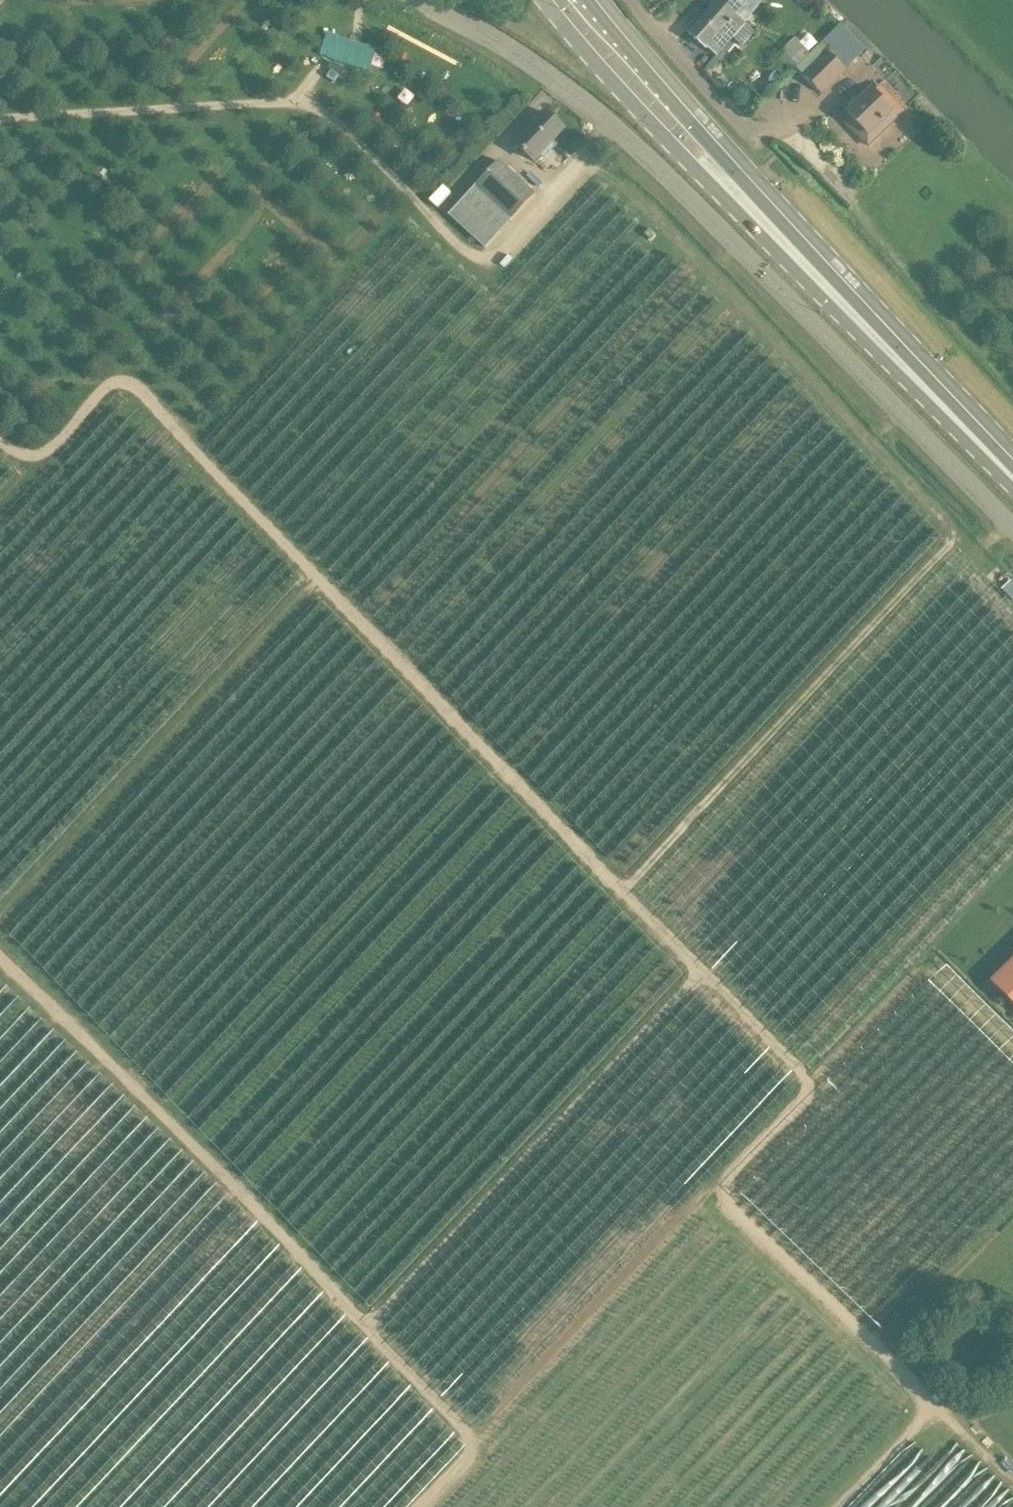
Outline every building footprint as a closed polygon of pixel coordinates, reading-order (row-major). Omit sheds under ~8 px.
[(708,47),(717,55),(745,23),(736,15),(750,0),(718,0),(688,33),(706,49),(708,47)] [(821,94),(863,53),(839,28),(822,45),(821,44),(796,67),(821,94)] [(893,111),(872,89),(848,113),(856,122),(851,127),(868,146),(889,125),(884,120),(893,111)] [(553,120),(545,112),(516,143),(534,161),(541,154),(544,156),(555,144),(552,142),(563,129),(561,127),(563,124),(556,117),(553,120)] [(499,161),(451,214),(488,248),(536,195),(499,161)] [(651,239),(656,235),(649,229),(645,233),(651,239)] [(1010,581),(1002,589),(1012,600),(1012,585),(1010,581)] [(992,983),(1012,1005),(1012,962),(992,983)] [(1012,1207),(1012,1194),(960,1144),(872,1237),(885,1249),(876,1258),(886,1268),(888,1266),(898,1275),(897,1277),(923,1301),(1012,1207)]
